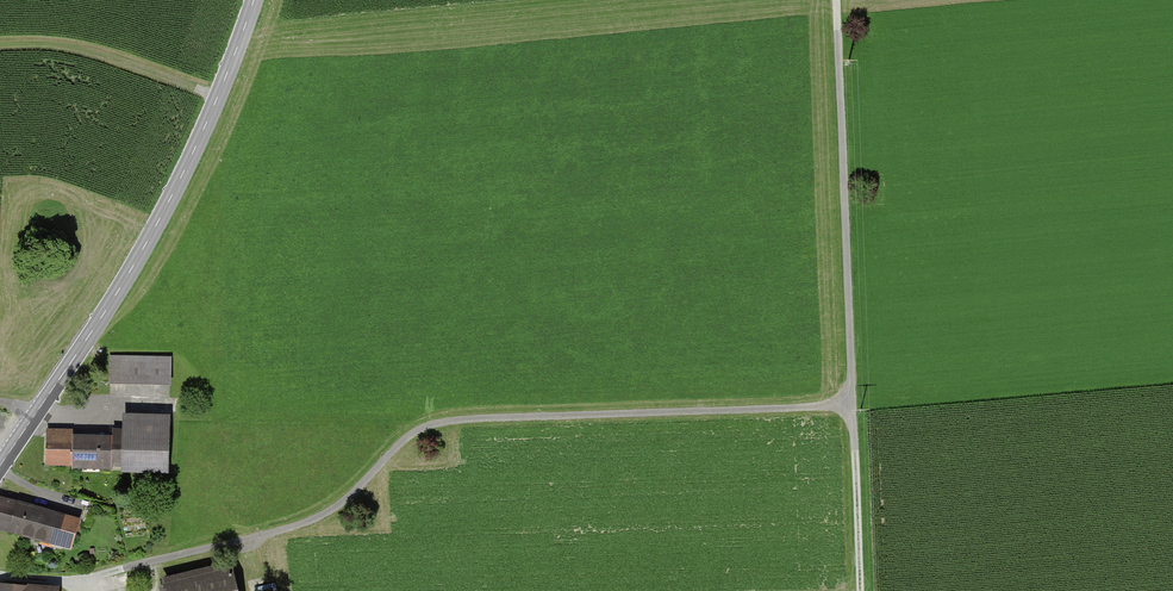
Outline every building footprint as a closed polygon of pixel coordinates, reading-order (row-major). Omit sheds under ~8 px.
[(112,353),(111,395),(172,396),(173,354),(112,353)] [(123,438),(47,436),(46,462),(167,465),(168,426),(123,425),(123,438)] [(0,499),(0,527),(70,547),(77,521),(0,499)] [(166,587),(167,590),(236,590),(231,570),(166,587)]
